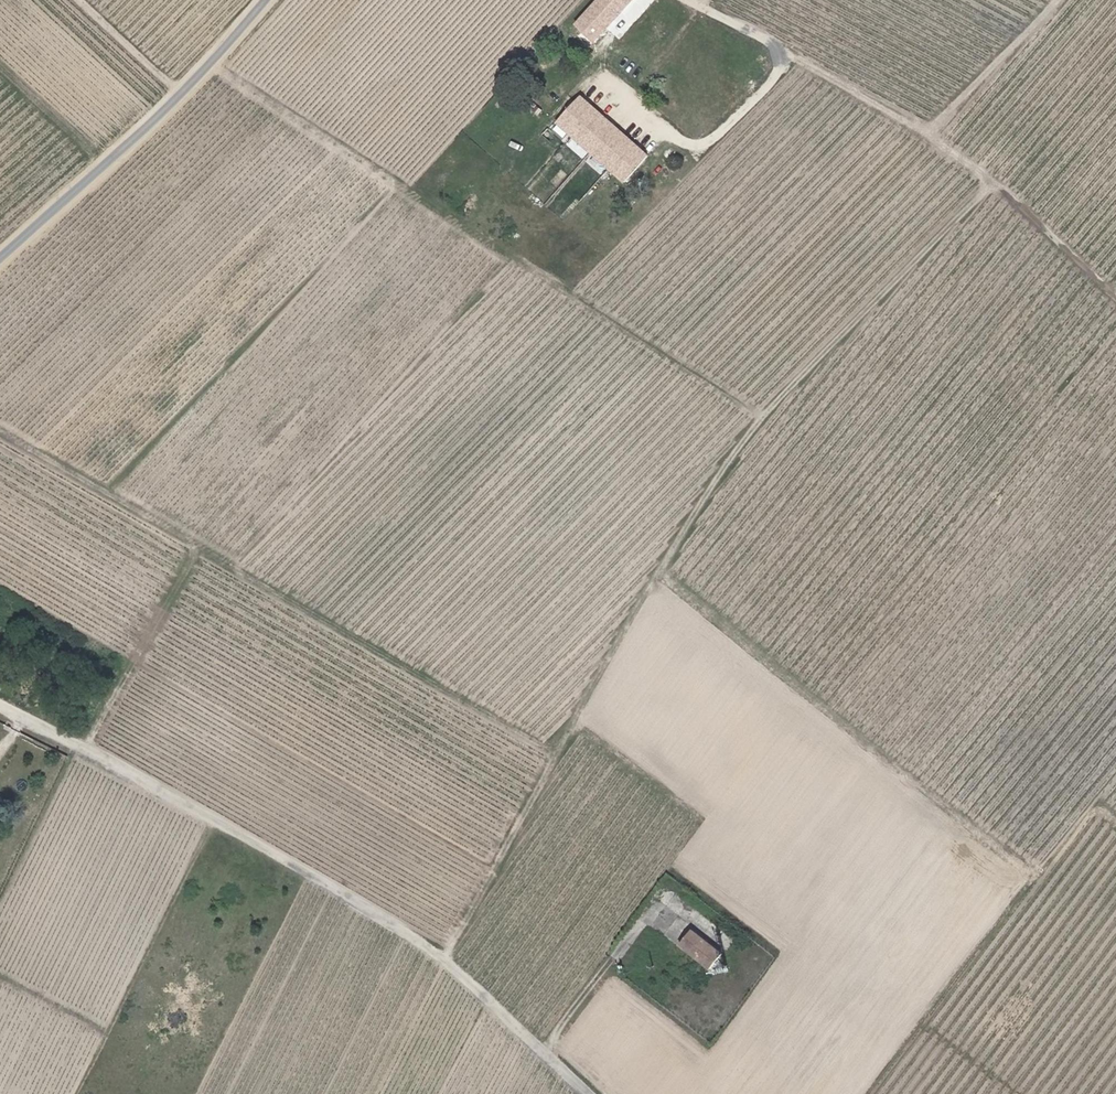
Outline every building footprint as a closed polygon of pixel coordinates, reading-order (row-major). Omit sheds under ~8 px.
[(580,27),(597,43),(635,0),(604,0),(580,27)] [(569,129),(592,149),(614,126),(584,100),(561,127),(566,132),(569,129)] [(614,126),(592,149),(630,183),(652,159),(614,126)] [(723,951),(692,926),(678,943),(710,968),(723,951)]
